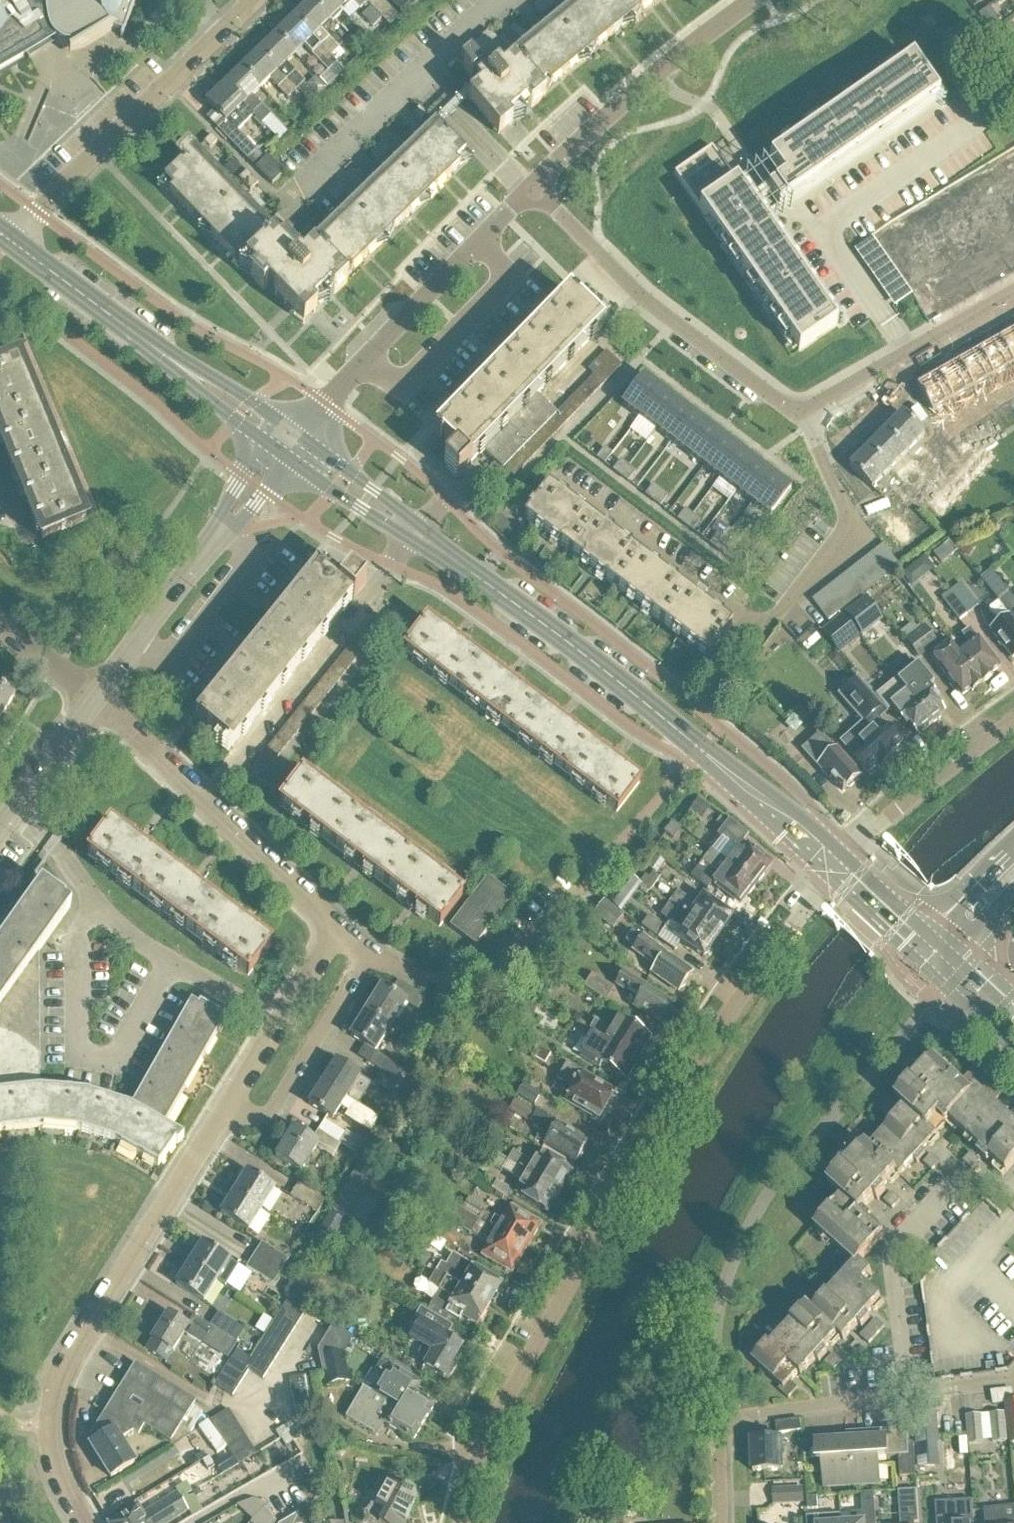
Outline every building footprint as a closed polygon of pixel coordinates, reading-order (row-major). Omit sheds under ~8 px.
[(30,61),(27,55),(52,40),(53,42),(55,44),(58,47),(64,50),(66,50),(70,51),(71,55),(69,57),(70,58),(113,33),(122,36),(121,40),(123,41),(137,0),(0,0),(0,79),(30,61)] [(311,3),(293,20),(331,59),(339,51),(329,40),(329,41),(321,32),(330,22),(332,25),(342,15),(334,7),(329,11),(326,8),(322,13),(309,0),(309,1),(311,3)] [(309,0),(322,13),(326,8),(329,11),(334,7),(342,15),(340,13),(351,3),(360,12),(367,5),(387,26),(396,17),(380,0),(310,0),(309,0)] [(400,15),(410,5),(404,0),(386,0),(400,15)] [(460,67),(472,81),(481,74),(485,78),(476,86),(476,87),(468,94),(472,98),(468,101),(498,138),(512,126),(509,122),(527,107),(531,111),(545,99),(542,95),(657,0),(590,0),(514,63),(489,33),(464,54),(469,60),(460,67)] [(541,4),(548,13),(554,7),(548,0),(546,0),(541,4)] [(548,13),(541,4),(534,10),(541,18),(548,13)] [(988,9),(977,17),(988,32),(990,35),(1001,27),(988,9)] [(293,20),(276,37),(295,57),(304,48),(328,73),(337,65),(331,59),(293,20)] [(276,37),(259,54),(296,92),(305,84),(286,65),(295,57),(276,37)] [(1013,69),(1013,49),(1005,56),(1013,69)] [(259,54),(241,70),(261,90),(269,82),(288,101),(296,92),(259,54)] [(766,218),(938,98),(912,61),(769,161),(784,182),(755,202),(766,218)] [(224,87),(253,118),(262,126),(270,118),(252,99),(261,90),(241,70),(224,87)] [(245,126),(253,118),(224,87),(207,104),(226,124),(235,115),(245,126)] [(413,115),(421,123),(427,117),(419,109),(413,115)] [(270,118),(262,126),(268,133),(277,124),(270,118)] [(314,251),(288,225),(272,240),(192,157),(197,152),(188,143),(174,156),(182,165),(160,186),(263,292),(267,289),(274,296),(304,327),(316,314),(312,311),(330,293),(334,297),(347,285),(344,281),(469,160),(439,129),(314,251)] [(229,143),(248,162),(257,153),(239,134),(229,143)] [(212,137),(204,145),(210,151),(218,143),(212,137)] [(383,144),(377,150),(385,158),(391,152),(383,144)] [(385,158),(377,150),(371,156),(379,164),(385,158)] [(836,327),(712,150),(675,175),(799,353),(836,327)] [(256,170),(272,187),(284,176),(267,159),(256,170)] [(230,180),(240,170),(233,162),(223,172),(230,180)] [(239,181),(245,187),(253,179),(247,173),(239,181)] [(253,179),(245,187),(250,193),(258,185),(253,179)] [(341,185),(335,191),(343,198),(349,193),(341,185)] [(343,198),(335,191),(329,196),(337,204),(343,198)] [(999,216),(1013,242),(1013,200),(1010,193),(1003,198),(1006,203),(1008,207),(1010,210),(999,216)] [(974,214),(999,257),(1013,248),(1013,242),(999,216),(989,222),(987,219),(985,215),(982,209),(974,214)] [(974,230),(963,236),(981,267),(999,257),(974,214),(967,218),(970,224),(972,227),(974,230)] [(946,230),(938,234),(963,277),(981,267),(963,236),(953,242),(951,239),(949,235),(946,230)] [(938,251),(927,256),(945,287),(963,277),(938,234),(931,238),(934,244),(936,248),(938,251)] [(913,255),(899,263),(903,271),(909,268),(926,298),(945,287),(927,256),(917,262),(915,260),(913,256),(913,255)] [(550,422),(556,417),(556,416),(537,397),(603,329),(578,304),(579,304),(574,299),(569,295),(434,434),(436,435),(434,437),(439,441),(440,439),(449,447),(436,460),(457,481),(471,467),(470,466),(483,452),(496,464),(481,479),(488,486),(494,480),(500,474),(505,469),(511,463),(517,457),(522,451),(528,445),(533,440),(539,434),(545,428),(550,422)] [(982,356),(1003,392),(1013,385),(1013,347),(1010,340),(1006,342),(1002,340),(991,346),(990,351),(982,356)] [(606,353),(597,362),(603,368),(606,365),(612,359),(606,353)] [(958,369),(953,372),(956,377),(974,408),(1003,392),(982,356),(974,360),(969,358),(958,364),(958,369)] [(621,368),(612,359),(606,365),(616,373),(621,368)] [(595,376),(601,370),(603,368),(597,362),(588,372),(594,377),(595,376)] [(41,418),(33,398),(36,397),(30,382),(27,384),(19,364),(0,372),(0,434),(41,418)] [(606,365),(603,368),(601,370),(610,379),(616,373),(606,365)] [(601,370),(595,376),(604,385),(610,379),(601,370)] [(595,376),(594,377),(590,382),(599,391),(604,385),(595,376)] [(941,386),(933,396),(961,417),(963,414),(974,408),(956,377),(941,386)] [(644,379),(622,407),(639,420),(661,392),(644,379)] [(590,382),(584,388),(593,397),(599,391),(590,382)] [(584,388),(578,393),(587,402),(593,397),(584,388)] [(661,392),(639,420),(655,432),(677,404),(661,392)] [(913,411),(908,418),(940,443),(961,417),(933,396),(928,392),(924,396),(919,396),(916,401),(912,406),(913,411)] [(578,393),(573,399),(582,408),(587,402),(578,393)] [(573,399),(567,405),(576,414),(582,408),(573,399)] [(677,404),(655,432),(671,444),(693,416),(677,404)] [(567,405),(561,411),(571,420),(576,414),(567,405)] [(561,411),(556,416),(556,417),(565,425),(571,420),(561,411)] [(693,416),(671,444),(687,457),(709,428),(693,416)] [(565,425),(556,417),(550,422),(559,431),(565,425)] [(20,488),(63,471),(55,452),(58,450),(52,435),(49,437),(41,418),(0,434),(0,439),(20,488)] [(891,440),(888,444),(921,469),(940,443),(908,418),(902,426),(897,425),(889,435),(891,440)] [(559,431),(550,422),(545,428),(554,437),(559,431)] [(554,437),(545,428),(539,434),(548,443),(554,437)] [(709,428),(687,457),(703,469),(725,441),(709,428)] [(548,443),(539,434),(533,440),(543,449),(548,443)] [(533,440),(528,445),(537,454),(543,449),(533,440)] [(725,441),(703,469),(719,481),(741,453),(725,441)] [(875,462),(869,469),(902,494),(921,469),(888,444),(886,447),(880,447),(873,457),(875,462)] [(528,445),(522,451),(531,460),(537,454),(528,445)] [(522,451),(517,457),(526,466),(531,460),(522,451)] [(604,451),(597,460),(604,466),(612,456),(604,451)] [(741,453),(719,481),(736,493),(757,465),(741,453)] [(517,457),(511,463),(520,472),(526,466),(517,457)] [(511,463),(505,469),(514,477),(520,472),(511,463)] [(621,463),(613,473),(620,478),(628,468),(621,463)] [(757,465),(736,493),(752,506),(773,477),(757,465)] [(628,468),(620,478),(627,484),(635,474),(628,468)] [(1004,468),(997,472),(1003,484),(1010,479),(1004,468)] [(505,469),(500,474),(509,483),(514,477),(505,469)] [(852,491),(849,495),(859,503),(855,508),(878,525),(902,494),(869,469),(863,476),(858,476),(850,486),(852,491)] [(63,471),(20,488),(43,542),(85,524),(78,508),(77,505),(80,503),(74,489),(71,490),(63,471)] [(997,472),(990,477),(996,488),(1003,484),(997,472)] [(500,474),(494,480),(503,489),(509,483),(500,474)] [(773,477),(752,506),(768,519),(790,490),(773,477)] [(990,477),(982,481),(989,492),(996,488),(990,477)] [(488,486),(489,486),(498,495),(503,489),(494,480),(488,486)] [(982,481),(975,485),(981,496),(989,492),(982,481)] [(975,485),(968,489),(974,500),(981,496),(975,485)] [(552,541),(570,555),(594,524),(547,488),(532,509),(531,508),(528,513),(529,513),(524,520),(543,534),(540,538),(549,545),(552,541)] [(653,488),(645,497),(652,503),(660,493),(653,488)] [(660,493),(652,503),(660,508),(667,498),(660,493)] [(949,500),(942,504),(948,515),(955,511),(949,500)] [(942,504),(934,508),(941,519),(948,515),(942,504)] [(934,508),(927,512),(933,523),(941,519),(934,508)] [(685,512),(677,522),(685,527),(692,518),(685,512)] [(927,512),(920,516),(926,527),(933,523),(927,512)] [(920,516),(913,520),(919,531),(926,527),(920,516)] [(692,518),(685,527),(692,533),(699,523),(692,518)] [(913,520),(905,525),(912,536),(919,531),(913,520)] [(597,576),(616,590),(640,558),(594,524),(570,555),(588,569),(585,573),(594,580),(597,576)] [(717,537),(710,546),(717,552),(724,542),(717,537)] [(955,551),(969,559),(976,547),(963,539),(955,551)] [(724,542),(717,552),(724,557),(731,548),(724,542)] [(882,548),(872,556),(888,575),(898,567),(882,548)] [(872,556),(863,563),(878,583),(888,575),(872,556)] [(643,611),(661,625),(685,593),(640,558),(616,590),(634,604),(631,608),(640,615),(643,611)] [(863,563),(853,571),(868,591),(878,583),(863,563)] [(901,577),(910,588),(926,576),(917,564),(901,577)] [(195,721),(199,725),(199,726),(204,730),(205,729),(232,751),(352,602),(353,603),(365,588),(342,569),(331,583),(322,576),(324,574),(319,570),(318,572),(316,571),(195,721)] [(853,571),(843,579),(858,598),(868,591),(853,571)] [(979,581),(998,604),(1008,596),(990,573),(979,581)] [(843,579),(833,587),(848,606),(858,598),(843,579)] [(961,586),(951,593),(968,616),(978,608),(961,586)] [(833,587),(823,594),(838,614),(848,606),(833,587)] [(685,593),(661,625),(680,639),(677,643),(686,650),(689,646),(708,659),(712,653),(713,654),(717,650),(716,649),(731,628),(685,593)] [(968,616),(951,593),(942,600),(959,623),(968,616)] [(838,614),(823,594),(813,602),(828,622),(838,614)] [(879,620),(864,601),(845,616),(860,635),(879,620)] [(989,631),(1011,661),(1013,659),(1013,626),(997,604),(988,611),(998,624),(989,631)] [(860,640),(842,617),(821,633),(839,656),(860,640)] [(374,618),(369,624),(379,632),(384,626),(374,618)] [(404,652),(475,706),(497,676),(426,622),(404,652)] [(369,624),(364,630),(374,638),(379,632),(369,624)] [(905,642),(919,661),(938,647),(924,628),(905,642)] [(364,630),(359,637),(369,645),(374,638),(364,630)] [(970,647),(958,656),(982,687),(992,679),(990,677),(999,670),(993,662),(993,661),(985,650),(985,651),(969,630),(961,636),(970,647)] [(359,637),(354,643),(364,651),(369,645),(359,637)] [(354,643),(349,649),(359,657),(364,651),(354,643)] [(950,644),(931,658),(946,679),(954,690),(961,699),(970,692),(971,694),(982,687),(958,656),(950,644)] [(349,649),(344,655),(354,663),(359,657),(349,649)] [(344,655),(339,662),(349,670),(354,663),(344,655)] [(339,662),(334,668),(344,676),(349,670),(339,662)] [(916,665),(895,681),(906,695),(932,726),(940,719),(939,718),(943,714),(935,704),(938,702),(929,690),(933,687),(916,665)] [(334,668),(329,674),(339,682),(344,676),(334,668)] [(329,674),(324,681),(334,689),(339,682),(329,674)] [(475,706),(546,760),(568,730),(497,676),(475,706)] [(901,745),(885,727),(884,728),(874,716),(881,709),(855,680),(837,696),(862,724),(840,744),(852,757),(851,758),(867,776),(878,766),(881,769),(893,758),(890,755),(901,745)] [(324,681),(319,687),(329,695),(334,689),(324,681)] [(895,681),(875,698),(887,712),(890,709),(906,728),(908,726),(916,736),(921,732),(922,734),(932,726),(906,695),(895,681)] [(319,687),(314,693),(324,701),(329,695),(319,687)] [(1,720),(15,697),(0,688),(0,719),(1,720)] [(314,693),(309,699),(319,707),(324,701),(314,693)] [(309,699),(304,706),(314,714),(319,707),(309,699)] [(304,706),(299,712),(309,720),(314,714),(304,706)] [(809,717),(801,707),(793,714),(801,724),(809,717)] [(299,712),(294,718),(304,726),(309,720),(299,712)] [(294,718),(288,724),(299,733),(304,726),(294,718)] [(288,724),(283,731),(294,739),(299,733),(288,724)] [(568,730),(546,760),(617,814),(639,784),(568,730)] [(283,731),(278,737),(288,745),(294,739),(283,731)] [(829,782),(831,781),(842,793),(846,790),(849,790),(854,786),(854,782),(858,779),(820,735),(801,751),(829,782)] [(278,737),(273,743),(283,751),(288,745),(278,737)] [(273,743),(268,750),(278,758),(283,751),(273,743)] [(268,750),(263,756),(273,764),(278,758),(268,750)] [(263,756),(258,762),(268,770),(273,764),(263,756)] [(268,770),(258,762),(253,768),(263,776),(268,770)] [(279,807),(333,848),(355,818),(302,778),(279,807)] [(333,848),(386,888),(408,859),(355,818),(333,848)] [(722,830),(727,824),(721,818),(716,825),(722,830)] [(737,853),(728,865),(755,886),(756,884),(759,885),(764,878),(763,875),(770,866),(742,845),(748,837),(729,822),(727,824),(722,830),(717,837),(737,853)] [(88,857),(141,897),(163,868),(133,845),(110,827),(88,857)] [(755,886),(728,865),(711,853),(691,879),(707,892),(712,885),(739,906),(747,897),(749,897),(755,890),(754,887),(755,886)] [(408,859),(386,888),(439,929),(462,900),(408,859)] [(656,876),(664,865),(655,859),(647,870),(656,876)] [(141,897),(194,938),(217,908),(163,868),(141,897)] [(2,1133),(40,1129),(79,1133),(115,1144),(158,1169),(175,1145),(178,1146),(183,1140),(184,1139),(164,1128),(226,1019),(200,1004),(198,1008),(190,1004),(131,1109),(87,1095),(40,1091),(39,953),(70,909),(64,904),(66,901),(42,883),(38,889),(38,873),(0,925),(0,1134),(2,1133)] [(651,893),(660,880),(652,875),(649,879),(645,877),(639,885),(651,893)] [(449,929),(475,948),(513,899),(487,879),(449,929)] [(631,900),(641,887),(633,881),(623,894),(631,900)] [(677,895),(669,906),(716,939),(722,931),(725,930),(729,925),(729,922),(730,919),(702,900),(696,908),(677,895)] [(595,918),(613,932),(624,918),(607,905),(595,918)] [(716,939),(669,906),(661,917),(681,931),(675,940),(703,959),(704,957),(708,956),(711,951),(711,947),(716,939)] [(217,908),(194,938),(248,978),(270,949),(217,908)] [(641,929),(649,935),(657,941),(665,930),(649,918),(641,929)] [(656,967),(651,975),(678,994),(681,991),(685,988),(687,982),(692,975),(632,933),(624,944),(656,967)] [(633,1009),(660,1025),(662,1022),(665,1023),(670,1015),(667,1014),(672,1005),(622,975),(616,985),(639,999),(633,1009)] [(583,990),(606,1003),(613,990),(591,977),(583,990)] [(382,988),(366,1014),(390,1028),(406,1004),(411,1007),(418,997),(399,984),(392,995),(382,988)] [(503,1000),(531,1016),(538,1004),(510,988),(503,1000)] [(390,1028),(366,1014),(351,1038),(374,1053),(390,1028)] [(595,1022),(590,1032),(635,1059),(639,1053),(640,1053),(642,1050),(644,1052),(650,1043),(647,1042),(649,1039),(618,1020),(611,1034),(607,1031),(608,1030),(595,1022)] [(635,1059),(590,1032),(584,1041),(589,1044),(580,1059),(599,1070),(601,1067),(624,1081),(626,1077),(628,1079),(633,1070),(631,1069),(633,1066),(632,1065),(635,1059)] [(419,1047),(404,1037),(397,1048),(413,1058),(419,1047)] [(531,1058),(544,1067),(551,1056),(537,1048),(531,1058)] [(379,1072),(381,1073),(381,1072),(397,1083),(398,1083),(405,1073),(386,1061),(379,1072)] [(782,1389),(785,1391),(791,1383),(799,1375),(802,1378),(817,1361),(820,1365),(828,1355),(825,1352),(830,1347),(832,1348),(834,1348),(841,1340),(844,1343),(859,1327),(862,1330),(871,1320),(867,1317),(872,1312),(874,1313),(877,1313),(885,1304),(864,1285),(873,1275),(861,1264),(885,1237),(869,1222),(872,1219),(864,1211),(875,1200),(878,1203),(887,1194),(883,1190),(888,1185),(890,1186),(893,1186),(914,1162),(918,1165),(926,1156),(923,1153),(928,1147),(929,1149),(932,1149),(941,1139),(938,1137),(950,1123),(981,1151),(978,1154),(988,1163),(991,1159),(996,1164),(993,1168),(993,1170),(1003,1179),(1013,1166),(1013,1124),(993,1105),(1003,1095),(975,1070),(961,1085),(935,1061),(897,1103),(905,1110),(870,1149),(867,1146),(829,1188),(843,1200),(816,1230),(856,1267),(815,1313),(809,1308),(772,1348),(769,1346),(753,1363),(782,1389)] [(335,1063),(321,1085),(346,1100),(360,1078),(335,1063)] [(564,1103),(592,1120),(590,1122),(599,1127),(608,1113),(605,1111),(613,1097),(593,1086),(595,1082),(567,1066),(564,1070),(562,1068),(556,1079),(572,1088),(564,1103)] [(381,1072),(381,1073),(374,1083),(390,1094),(397,1083),(381,1072)] [(513,1096),(535,1109),(542,1097),(520,1084),(513,1096)] [(321,1085),(308,1106),(332,1122),(341,1109),(348,1114),(345,1118),(370,1134),(378,1120),(346,1100),(321,1085)] [(509,1113),(528,1123),(534,1112),(516,1102),(509,1113)] [(551,1135),(544,1146),(575,1164),(577,1161),(580,1161),(583,1156),(582,1153),(587,1143),(536,1113),(531,1123),(551,1135)] [(341,1147),(339,1145),(318,1132),(312,1141),(294,1129),(282,1147),(281,1146),(276,1153),(278,1154),(275,1159),(300,1174),(316,1149),(333,1160),(341,1147)] [(388,1146),(395,1135),(387,1130),(380,1141),(388,1146)] [(345,1134),(339,1145),(341,1147),(357,1157),(364,1145),(345,1134)] [(513,1153),(507,1162),(558,1193),(563,1184),(567,1183),(570,1178),(569,1175),(570,1172),(540,1154),(533,1165),(513,1153)] [(964,1163),(973,1172),(981,1163),(972,1155),(964,1163)] [(493,1156),(487,1166),(501,1174),(502,1172),(506,1164),(493,1156)] [(924,1165),(933,1173),(941,1164),(932,1156),(924,1165)] [(558,1193),(507,1162),(506,1164),(502,1172),(522,1184),(515,1195),(546,1213),(547,1211),(551,1210),(554,1205),(553,1202),(558,1193)] [(354,1172),(348,1184),(368,1195),(374,1183),(354,1172)] [(247,1173),(234,1194),(262,1212),(275,1191),(247,1173)] [(491,1191),(507,1201),(513,1192),(496,1182),(491,1191)] [(291,1198),(317,1215),(325,1202),(298,1185),(291,1198)] [(353,1220),(366,1198),(346,1186),(333,1208),(353,1220)] [(262,1212),(234,1194),(221,1215),(248,1233),(262,1212)] [(884,1203),(893,1211),(901,1202),(892,1194),(884,1203)] [(470,1200),(462,1213),(524,1249),(530,1240),(533,1239),(537,1233),(537,1228),(537,1227),(525,1219),(527,1217),(511,1208),(501,1225),(483,1214),(486,1209),(470,1200)] [(524,1249),(462,1213),(445,1203),(437,1217),(488,1247),(481,1258),(497,1267),(498,1265),(511,1272),(511,1271),(515,1270),(519,1264),(518,1260),(524,1249)] [(317,1240),(330,1248),(343,1225),(331,1218),(317,1240)] [(262,1244),(254,1256),(281,1273),(288,1261),(262,1244)] [(189,1265),(217,1283),(226,1289),(239,1268),(202,1245),(189,1265)] [(281,1273),(254,1256),(246,1269),(273,1286),(281,1273)] [(436,1274),(461,1288),(460,1290),(489,1306),(491,1304),(494,1306),(499,1296),(496,1294),(501,1285),(453,1257),(446,1268),(441,1266),(436,1274)] [(217,1283),(189,1265),(176,1286),(204,1304),(217,1283)] [(460,1290),(461,1288),(436,1274),(430,1285),(440,1291),(431,1307),(459,1323),(463,1316),(478,1325),(489,1306),(460,1290)] [(291,1285),(284,1295),(289,1299),(307,1310),(314,1299),(291,1285)] [(401,1302),(407,1291),(394,1285),(388,1296),(401,1302)] [(289,1299),(284,1308),(302,1319),(307,1310),(289,1299)] [(284,1308),(278,1316),(296,1328),(302,1319),(284,1308)] [(410,1328),(416,1332),(410,1340),(432,1354),(424,1368),(448,1383),(457,1367),(453,1365),(462,1349),(444,1338),(451,1327),(422,1309),(410,1328)] [(217,1333),(209,1328),(193,1317),(187,1328),(167,1315),(151,1340),(153,1341),(146,1351),(166,1364),(184,1335),(201,1346),(207,1350),(217,1333)] [(218,1315),(209,1328),(217,1333),(218,1333),(236,1344),(244,1331),(218,1315)] [(278,1316),(273,1325),(291,1336),(296,1328),(278,1316)] [(861,1338),(870,1346),(885,1329),(877,1321),(861,1338)] [(273,1325),(267,1334),(285,1345),(291,1336),(273,1325)] [(326,1347),(337,1354),(350,1351),(356,1340),(337,1329),(326,1347)] [(267,1334),(262,1343),(280,1354),(285,1345),(267,1334)] [(262,1343),(256,1352),(274,1363),(280,1354),(262,1343)] [(256,1352),(251,1360),(268,1372),(274,1363),(256,1352)] [(319,1358),(322,1375),(347,1370),(343,1353),(319,1358)] [(826,1365),(835,1373),(843,1364),(834,1356),(826,1365)] [(231,1360),(226,1369),(243,1380),(249,1371),(245,1369),(231,1360)] [(251,1360),(245,1369),(249,1371),(263,1380),(268,1372),(251,1360)] [(383,1378),(373,1394),(424,1424),(434,1406),(410,1392),(416,1382),(381,1361),(375,1373),(383,1378)] [(170,1444),(195,1404),(135,1366),(134,1367),(135,1368),(127,1381),(125,1380),(125,1381),(126,1382),(116,1398),(115,1398),(115,1399),(105,1415),(105,1414),(104,1415),(107,1418),(133,1433),(138,1437),(144,1427),(170,1444)] [(226,1369),(220,1378),(238,1389),(243,1380),(226,1369)] [(347,1370),(322,1375),(325,1388),(349,1382),(347,1370)] [(289,1381),(291,1391),(312,1387),(310,1377),(289,1381)] [(238,1389),(220,1378),(214,1387),(232,1398),(238,1389)] [(785,1391),(782,1389),(780,1392),(789,1401),(799,1390),(791,1383),(785,1391)] [(291,1391),(294,1402),(314,1397),(312,1387),(291,1391)] [(362,1389),(361,1390),(362,1390),(345,1420),(376,1437),(383,1426),(413,1443),(424,1424),(373,1394),(373,1395),(362,1389)] [(294,1402),(296,1412),(316,1407),(314,1397),(294,1402)] [(1011,1446),(1013,1445),(1013,1403),(1005,1405),(1011,1446)] [(316,1407),(296,1412),(298,1422),(319,1418),(316,1407)] [(211,1422),(213,1426),(216,1431),(234,1420),(228,1411),(211,1422)] [(915,1413),(917,1447),(940,1445),(938,1412),(915,1413)] [(990,1416),(990,1417),(993,1445),(1008,1444),(1005,1414),(990,1416)] [(966,1418),(968,1446),(984,1445),(982,1417),(966,1418)] [(133,1433),(107,1418),(101,1432),(106,1435),(106,1436),(108,1439),(92,1448),(112,1482),(136,1469),(123,1445),(133,1433)] [(239,1429),(234,1420),(216,1431),(222,1440),(239,1429)] [(776,1424),(778,1436),(803,1433),(801,1421),(776,1424)] [(245,1438),(239,1429),(222,1440),(227,1449),(245,1438)] [(848,1442),(816,1444),(818,1464),(823,1463),(825,1490),(881,1486),(880,1460),(900,1458),(901,1479),(917,1478),(915,1457),(910,1457),(908,1431),(847,1435),(848,1442)] [(227,1449),(233,1458),(250,1447),(245,1438),(227,1449)] [(753,1440),(754,1474),(783,1473),(782,1439),(753,1440)] [(233,1458),(238,1467),(256,1456),(250,1447),(233,1458)] [(209,1459),(207,1460),(202,1462),(207,1470),(213,1466),(209,1459)] [(375,1522),(405,1522),(410,1514),(411,1514),(416,1505),(413,1495),(404,1490),(403,1491),(389,1483),(369,1520),(375,1522)] [(775,1491),(775,1505),(804,1503),(803,1489),(775,1491)] [(183,1504),(177,1495),(143,1515),(138,1507),(111,1522),(152,1522),(183,1504)] [(875,1495),(862,1495),(863,1514),(852,1515),(853,1522),(877,1522),(875,1495)] [(808,1500),(808,1512),(819,1511),(818,1499),(808,1500)] [(973,1502),(936,1505),(937,1522),(974,1522),(973,1502)] [(152,1522),(172,1522),(188,1513),(183,1504),(152,1522)] [(296,1522),(314,1522),(311,1508),(299,1515),(296,1522)] [(986,1522),(1013,1522),(1013,1509),(985,1511),(986,1522)] [(915,1515),(903,1516),(904,1522),(915,1522),(915,1515)]
